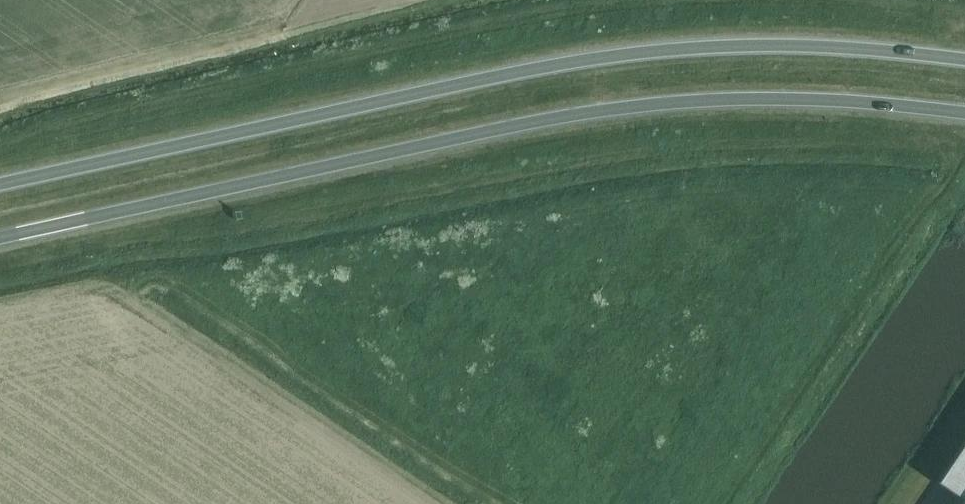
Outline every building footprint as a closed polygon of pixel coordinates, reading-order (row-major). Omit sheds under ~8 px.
[(938,485),(962,501),(960,503),(964,503),(964,444),(938,485)]
